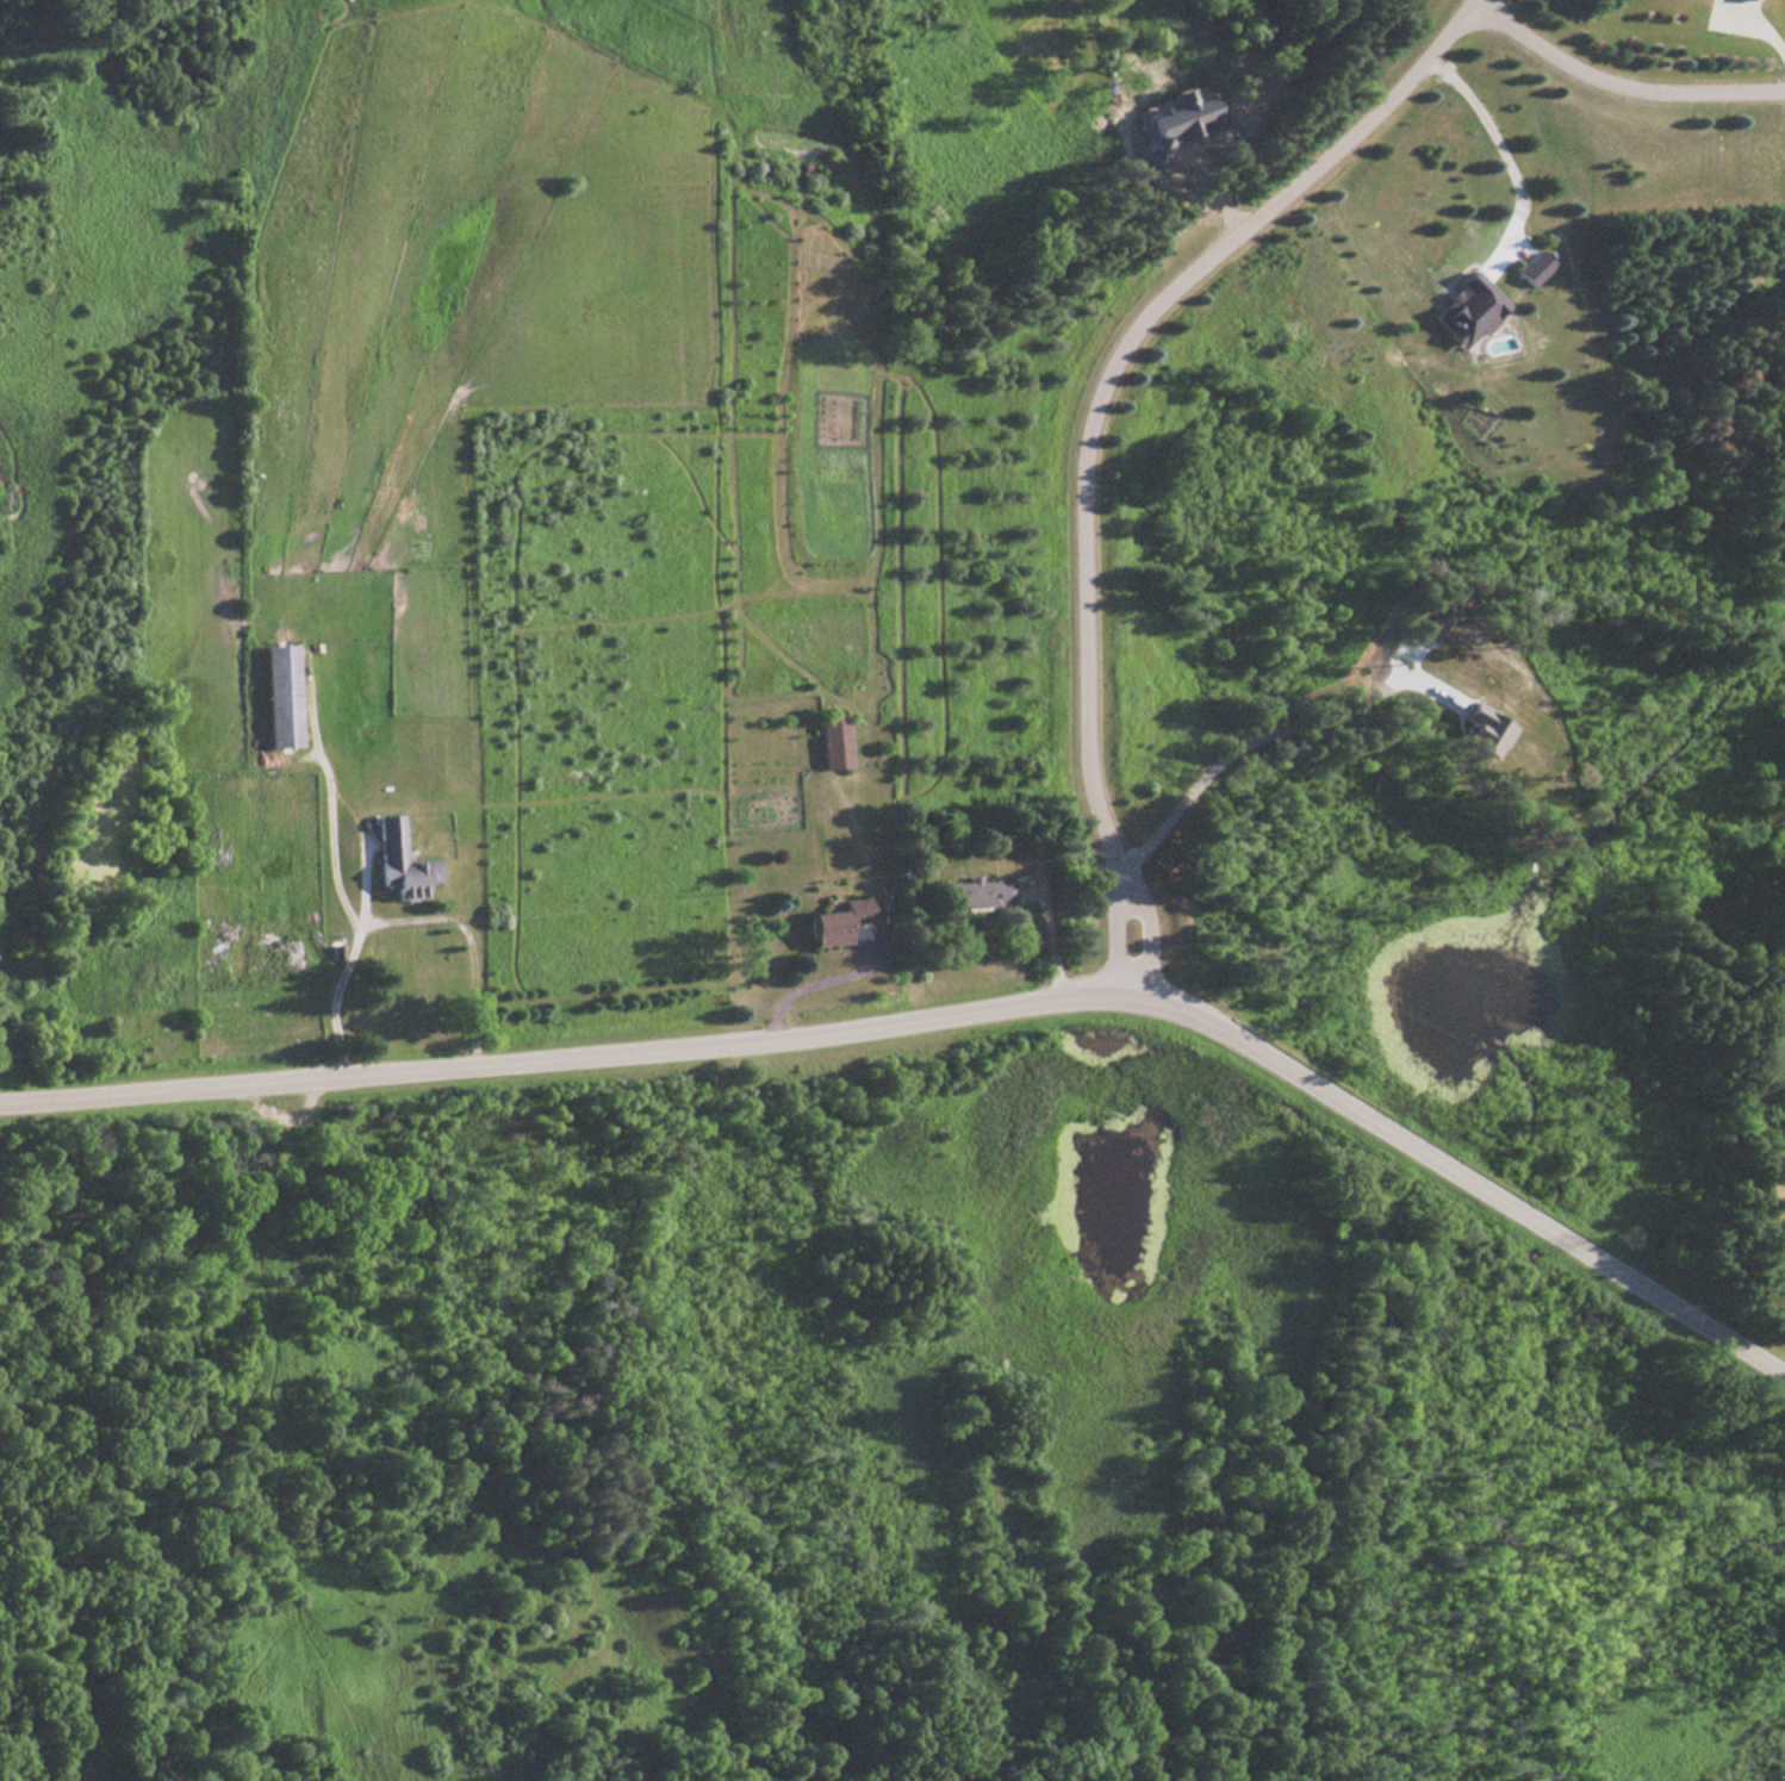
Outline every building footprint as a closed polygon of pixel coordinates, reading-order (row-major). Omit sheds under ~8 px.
[(259,646),(262,748),(294,747),(291,645),(259,646)] [(821,771),(848,769),(843,717),(817,719),(821,771)] [(371,816),(373,888),(388,888),(388,900),(422,899),(422,886),(434,886),(433,860),(399,861),(398,815),(371,816)] [(952,881),(952,907),(1016,907),(1016,881),(952,881)] [(803,915),(805,948),(847,945),(845,925),(868,923),(866,899),(837,902),(838,912),(803,915)] [(289,951),(233,952),(233,972),(289,971),(289,951)]
